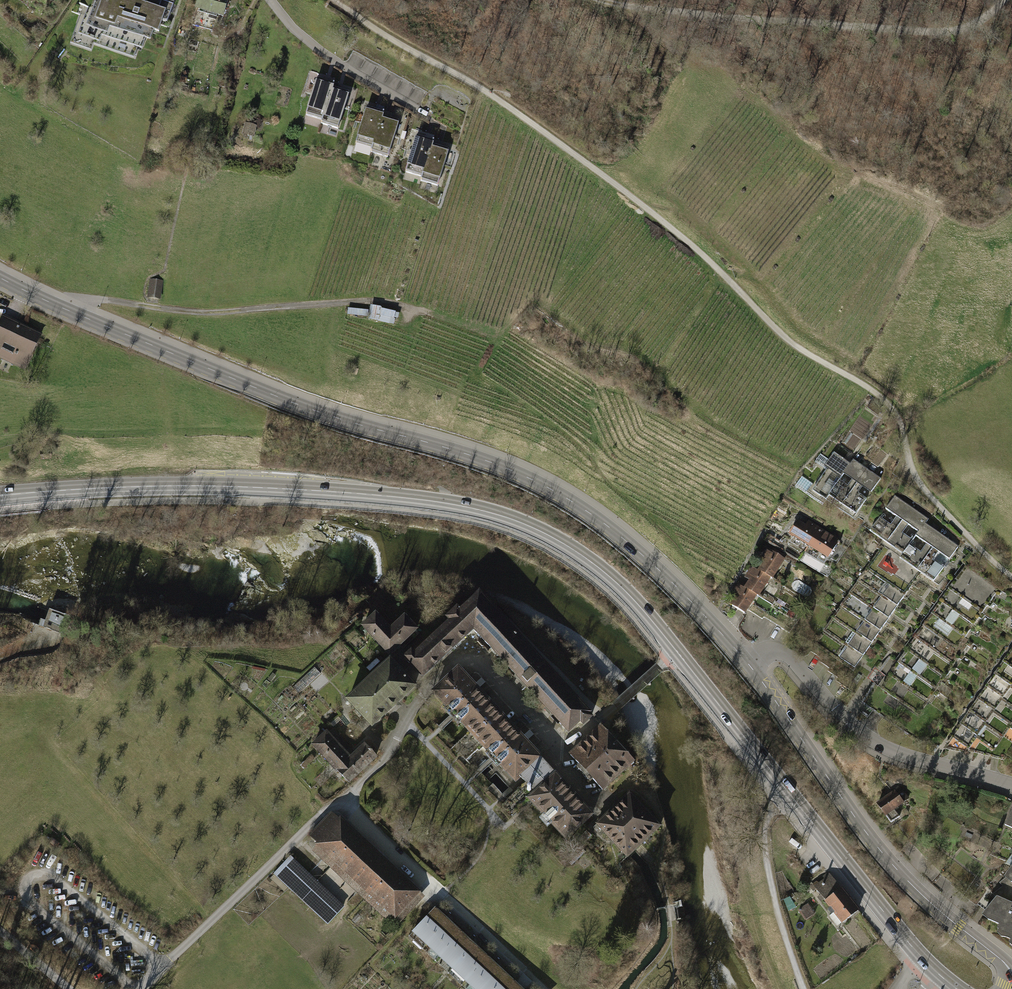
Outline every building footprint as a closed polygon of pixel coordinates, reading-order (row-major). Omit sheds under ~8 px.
[(163,36),(167,23),(171,25),(178,5),(164,0),(113,0),(111,4),(106,3),(99,23),(120,30),(123,22),(158,34),(163,36)] [(198,13),(227,21),(233,0),(202,0),(198,13)] [(158,34),(123,22),(120,30),(99,23),(106,3),(100,1),(96,11),(89,32),(111,39),(114,31),(148,42),(154,44),(158,34)] [(148,42),(114,31),(111,39),(89,32),(96,11),(90,9),(87,19),(81,39),(102,46),(105,40),(140,51),(145,53),(148,42)] [(140,51),(105,40),(102,46),(81,39),(87,19),(81,17),(72,46),(95,54),(96,48),(137,61),(140,51)] [(337,85),(319,80),(308,115),(326,120),(335,91),(337,85)] [(354,97),(335,91),(326,120),(324,127),(343,132),(354,97)] [(386,113),(368,109),(358,144),(377,149),(385,119),(386,113)] [(404,125),(385,119),(377,149),(375,155),(394,160),(404,125)] [(260,127),(248,125),(245,137),(257,140),(260,127)] [(436,142),(417,137),(408,172),(426,177),(434,148),(436,142)] [(453,153),(434,148),(426,177),(424,184),(444,189),(453,153)] [(151,280),(149,297),(160,299),(163,282),(151,280)] [(381,306),(372,306),(372,320),(380,320),(381,306)] [(354,310),(353,317),(369,319),(369,312),(354,310)] [(382,316),(398,320),(399,314),(383,310),(382,316)] [(0,325),(0,357),(24,369),(40,335),(3,318),(0,325)] [(51,450),(40,451),(41,459),(52,458),(51,450)] [(819,492),(832,500),(834,498),(853,467),(840,459),(819,492)] [(834,498),(847,507),(869,473),(855,464),(853,467),(834,498)] [(847,507),(860,515),(881,480),(869,473),(847,507)] [(874,536),(891,547),(913,515),(896,504),(874,536)] [(891,547),(907,558),(927,529),(929,526),(913,515),(891,547)] [(791,537),(812,550),(825,529),(812,521),(810,525),(802,519),(791,537)] [(812,550),(833,564),(847,542),(825,529),(812,550)] [(905,562),(921,573),(943,540),(927,529),(907,558),(905,562)] [(924,575),(937,584),(959,552),(943,540),(921,573),(924,575)] [(900,611),(924,575),(921,573),(905,562),(884,548),(869,571),(893,588),(884,601),(900,611)] [(774,582),(777,583),(788,563),(783,560),(786,555),(777,550),(774,555),(768,552),(763,560),(768,563),(762,575),(774,582)] [(968,569),(952,591),(965,600),(967,598),(988,613),(1002,593),(968,569)] [(756,582),(749,593),(760,600),(763,601),(774,582),(762,575),(755,571),(750,579),(756,582)] [(889,626),(900,611),(884,601),(893,588),(869,571),(858,586),(883,603),(874,616),(889,626)] [(879,642),(889,626),(874,616),(883,603),(858,586),(848,602),(873,619),(864,631),(879,642)] [(741,600),(735,611),(742,615),(749,619),(760,600),(749,593),(740,588),(735,596),(741,600)] [(952,591),(943,604),(956,613),(958,611),(979,626),(988,613),(967,598),(965,600),(952,591)] [(433,637),(448,653),(474,629),(494,610),(479,594),(460,612),(457,609),(448,618),(451,621),(433,637)] [(868,657),(879,642),(864,631),(873,619),(848,602),(837,617),(862,634),(853,647),(868,657)] [(943,604),(934,617),(947,626),(949,623),(970,638),(979,626),(958,611),(956,613),(943,604)] [(529,689),(550,670),(494,610),(474,629),(529,689)] [(375,613),(363,625),(389,654),(416,629),(404,617),(390,630),(375,613)] [(858,672),(868,657),(853,647),(862,634),(837,617),(827,632),(852,649),(843,662),(858,672)] [(934,617),(925,630),(938,639),(940,637),(961,651),(969,640),(970,638),(949,623),(947,626),(934,617)] [(925,630),(916,643),(929,652),(930,649),(956,667),(973,643),(969,640),(961,651),(940,637),(938,639),(925,630)] [(847,689),(858,672),(843,662),(852,649),(827,632),(816,647),(841,664),(832,679),(847,689)] [(448,653),(433,637),(414,655),(411,651),(405,657),(423,676),(448,653)] [(916,643),(907,655),(919,664),(921,661),(947,680),(956,667),(930,649),(929,652),(916,643)] [(1003,663),(1011,670),(1011,649),(1003,663)] [(907,655),(898,668),(911,677),(912,674),(938,692),(947,680),(921,661),(919,664),(907,655)] [(390,661),(348,700),(372,726),(414,687),(390,661)] [(1003,663),(993,676),(1009,687),(1011,682),(1011,670),(1003,663)] [(315,666),(291,687),(298,695),(322,673),(315,666)] [(432,691),(472,735),(497,711),(457,668),(432,691)] [(898,668),(889,681),(901,690),(903,687),(929,705),(938,692),(912,674),(911,677),(898,668)] [(589,713),(550,670),(529,689),(569,731),(580,721),(584,724),(591,717),(588,714),(589,713)] [(1009,687),(993,676),(984,689),(1000,700),(1007,691),(1011,694),(1011,682),(1009,687)] [(889,681),(880,694),(893,703),(895,700),(920,718),(929,705),(903,687),(901,690),(889,681)] [(1007,691),(1000,700),(984,689),(975,702),(992,713),(998,703),(1011,713),(1011,694),(1007,691)] [(1011,722),(1011,713),(998,703),(992,713),(975,702),(967,714),(983,725),(990,716),(1008,728),(1011,722)] [(510,778),(518,771),(537,754),(497,711),(472,735),(510,778)] [(999,741),(1008,728),(990,716),(983,725),(967,714),(958,727),(975,738),(981,729),(999,741)] [(633,761),(602,726),(570,755),(602,789),(633,761)] [(991,753),(999,741),(981,729),(975,738),(958,727),(950,739),(967,751),(973,741),(991,753)] [(335,768),(352,753),(328,728),(312,743),(335,768)] [(374,755),(362,743),(352,753),(335,768),(348,780),(374,755)] [(553,772),(537,754),(518,771),(535,789),(541,784),(553,772)] [(553,772),(541,784),(575,821),(587,810),(553,772)] [(562,833),(575,821),(541,784),(535,789),(528,795),(562,833)] [(894,787),(874,799),(886,818),(897,812),(895,807),(903,802),(894,787)] [(629,793),(597,822),(627,855),(631,852),(660,825),(629,793)] [(1003,825),(1011,828),(1011,810),(1009,809),(1003,825)] [(418,891),(343,822),(341,824),(332,816),(313,837),(321,845),(315,853),(390,922),(418,891)] [(290,856),(270,877),(284,890),(288,886),(326,924),(343,906),(290,856)] [(1000,878),(1011,883),(1011,857),(1009,859),(1011,865),(1000,878)] [(824,875),(810,886),(813,891),(816,888),(821,895),(818,897),(821,901),(824,898),(832,908),(829,910),(832,914),(829,916),(837,926),(843,922),(858,910),(828,873),(825,876),(824,875)] [(1000,878),(996,882),(987,886),(988,893),(1011,904),(1010,909),(1011,910),(1011,883),(1000,878)] [(988,893),(978,905),(983,908),(979,915),(996,924),(995,933),(1008,940),(1006,945),(1011,947),(1011,910),(1010,909),(1011,904),(988,893)] [(808,904),(799,910),(805,920),(814,914),(808,904)] [(449,921),(434,907),(411,932),(426,946),(449,921)] [(464,934),(449,921),(426,946),(441,959),(464,934)] [(479,948),(464,934),(441,959),(455,973),(479,948)] [(493,961),(479,948),(455,973),(470,986),(493,961)] [(493,961),(470,986),(473,988),(495,988),(508,975),(493,961)] [(508,975),(495,988),(523,988),(508,975)]
